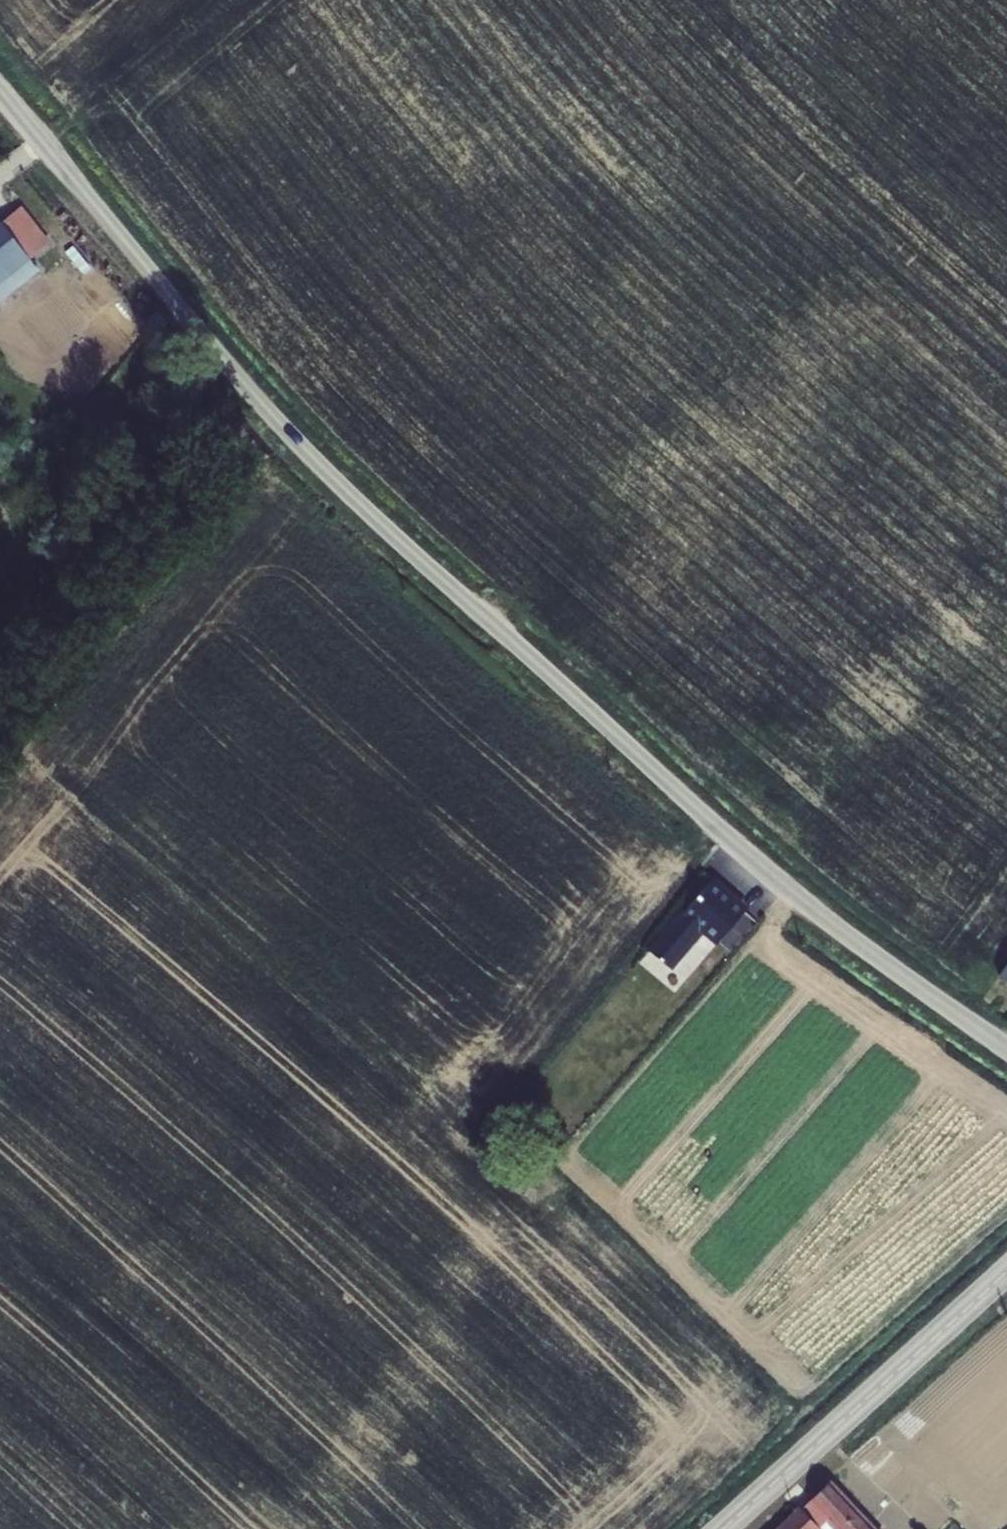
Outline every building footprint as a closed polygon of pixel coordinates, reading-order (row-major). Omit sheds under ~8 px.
[(29,265),(21,253),(30,243),(2,211),(0,213),(0,291),(29,265)] [(739,908),(696,867),(665,905),(707,943),(739,908)] [(998,975),(1006,981),(1006,962),(998,975)] [(833,1486),(791,1528),(876,1528),(833,1486)]
